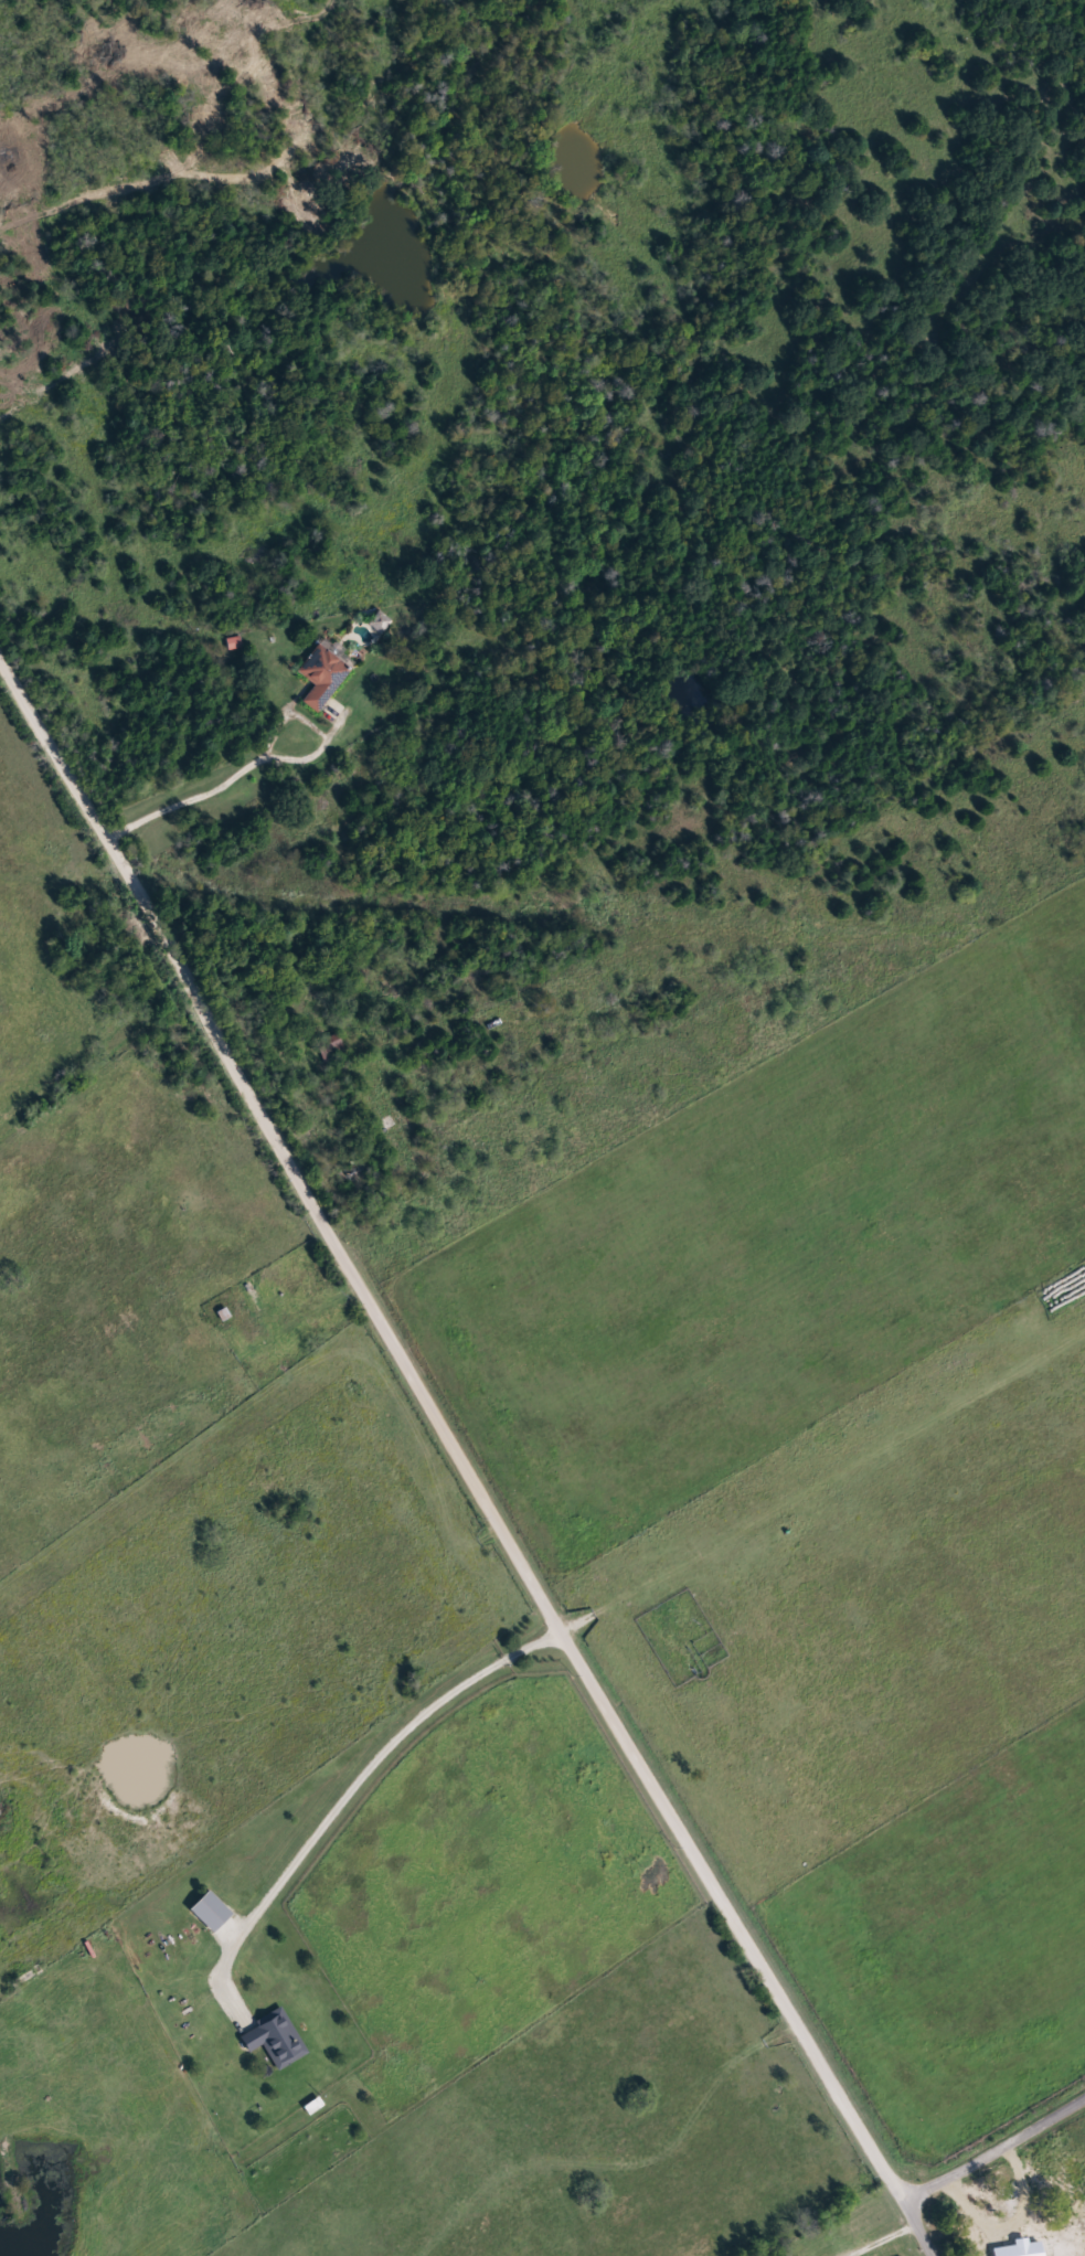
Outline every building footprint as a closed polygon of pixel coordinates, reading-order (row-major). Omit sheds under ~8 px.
[(299,672),(325,636),(359,659),(320,713),(304,702),(316,683),(299,672)] [(228,639),(229,650),(243,649),(242,637),(228,639)] [(347,1053),(327,1060),(320,1042),(339,1034),(347,1053)] [(214,1933),(233,1913),(209,1890),(190,1910),(214,1933)] [(265,2044),(251,2052),(242,2035),(286,2012),(308,2054),(278,2069),(265,2044)]
